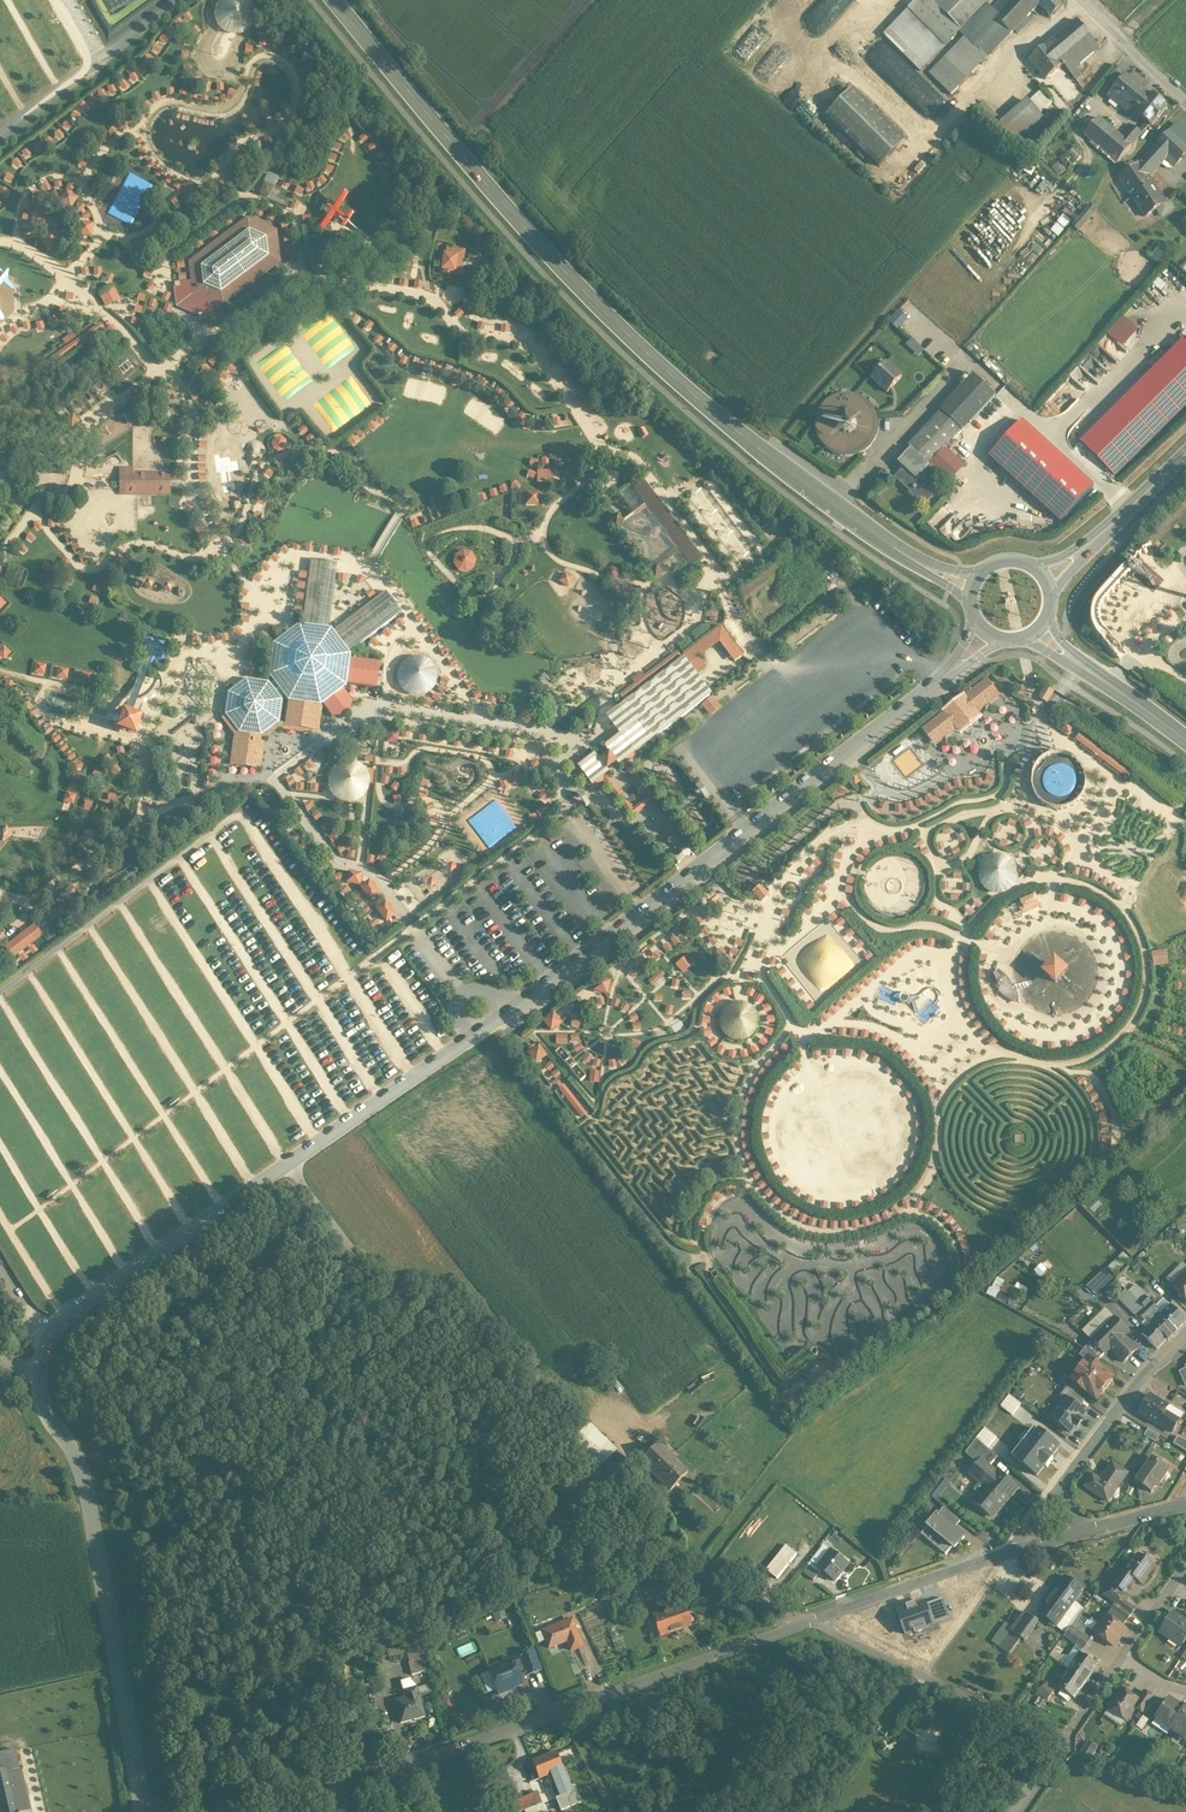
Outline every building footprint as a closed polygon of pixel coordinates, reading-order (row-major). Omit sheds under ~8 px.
[(258,19),(245,0),(223,0),(209,10),(230,39),(258,19)] [(911,6),(923,18),(937,4),(933,0),(916,0),(911,6)] [(983,0),(933,0),(937,4),(923,18),(947,42),(959,30),(986,3),(983,0)] [(989,11),(995,16),(1011,0),(1000,0),(993,7),(989,11)] [(995,16),(1005,26),(1011,32),(1033,10),(1043,0),(1011,0),(995,16)] [(1033,10),(1038,16),(1045,10),(1051,16),(1061,6),(1057,0),(1043,0),(1033,10)] [(986,3),(959,30),(965,36),(989,11),(993,7),(987,2),(986,3)] [(911,6),(884,33),(920,69),(947,42),(923,18),(911,6)] [(989,11),(965,35),(981,50),(1005,26),(995,16),(989,11)] [(1076,19),(1047,44),(1064,62),(1064,63),(1070,71),(1076,66),(1099,47),(1076,19)] [(1005,26),(981,50),(987,56),(1011,32),(1005,26)] [(240,67),(227,32),(194,44),(207,79),(240,67)] [(965,36),(945,56),(967,77),(987,56),(981,50),(965,35),(965,36)] [(1047,44),(1029,58),(1046,78),(1064,63),(1064,62),(1047,44)] [(967,77),(945,56),(929,72),(951,93),(967,77)] [(1082,73),(1076,66),(1070,71),(1077,78),(1082,73)] [(1151,94),(1127,74),(1109,95),(1133,115),(1136,117),(1139,113),(1136,111),(1151,94)] [(905,140),(854,89),(828,115),(880,165),(905,140)] [(1041,89),(1029,100),(1039,112),(1051,102),(1041,89)] [(1166,106),(1151,93),(1151,94),(1136,111),(1139,113),(1150,122),(1151,123),(1166,106)] [(997,105),(989,95),(981,101),(989,111),(997,105)] [(1027,98),(990,130),(1007,147),(1043,116),(1039,112),(1029,100),(1027,98)] [(1136,117),(1133,115),(1119,132),(1132,144),(1150,122),(1139,113),(1136,117)] [(1119,132),(1099,116),(1084,133),(1117,161),(1132,144),(1119,132)] [(1181,125),(1173,133),(1185,145),(1185,130),(1181,125)] [(1155,146),(1166,156),(1175,164),(1185,152),(1185,145),(1173,133),(1170,130),(1155,146)] [(1155,146),(1141,162),(1149,174),(1166,156),(1155,146)] [(1141,162),(1119,177),(1132,196),(1154,182),(1149,174),(1141,162)] [(103,216),(102,221),(122,232),(124,227),(131,228),(134,223),(141,225),(147,214),(148,207),(150,203),(151,196),(158,183),(159,179),(136,166),(131,165),(122,183),(114,181),(104,200),(103,206),(107,208),(103,216)] [(267,171),(259,194),(269,197),(277,175),(267,171)] [(1154,182),(1132,196),(1145,215),(1167,201),(1154,182)] [(268,199),(287,207),(292,195),(273,187),(268,199)] [(62,195),(78,239),(93,233),(77,189),(62,195)] [(333,216),(341,221),(350,209),(342,204),(346,198),(341,194),(317,229),(323,232),(333,216)] [(1071,222),(1079,230),(1099,208),(1090,201),(1071,222)] [(243,220),(239,213),(237,213),(229,219),(228,217),(226,217),(222,220),(222,221),(224,223),(215,230),(214,228),(212,228),(208,231),(208,232),(209,234),(201,241),(199,239),(198,239),(194,242),(193,243),(195,245),(187,251),(187,253),(192,260),(188,262),(190,282),(192,295),(223,307),(226,305),(231,311),(232,311),(240,306),(242,307),(243,308),(247,305),(247,303),(246,301),(255,295),(256,297),(258,297),(262,294),(262,292),(260,290),(269,284),(270,286),(272,286),(276,283),(276,281),(275,279),(282,273),(283,272),(278,266),(281,263),(277,230),(247,217),(243,220)] [(42,237),(44,249),(58,247),(57,235),(42,237)] [(1159,243),(1152,251),(1161,260),(1168,252),(1159,243)] [(440,273),(453,275),(453,269),(463,270),(465,249),(444,246),(440,273)] [(192,295),(190,282),(173,284),(176,308),(225,327),(223,307),(192,295)] [(99,294),(105,307),(120,300),(115,287),(99,294)] [(899,329),(908,319),(898,310),(889,320),(899,329)] [(1123,314),(1107,332),(1123,347),(1139,329),(1123,314)] [(46,361),(49,366),(104,329),(101,323),(46,361)] [(911,339),(907,345),(920,354),(924,347),(911,339)] [(1081,441),(1114,475),(1185,405),(1185,340),(1185,339),(1081,441)] [(963,358),(957,352),(953,356),(959,362),(963,358)] [(1072,374),(1088,388),(1105,368),(1090,354),(1072,374)] [(902,376),(879,356),(869,368),(876,374),(872,378),(888,392),(902,376)] [(974,375),(940,410),(941,411),(944,413),(963,430),(962,431),(963,431),(996,395),(974,375)] [(847,414),(845,414),(843,414),(842,415),(839,417),(831,413),(827,422),(836,425),(836,427),(837,430),(838,431),(839,433),(841,434),(842,435),(845,436),(847,437),(851,436),(854,435),(856,433),(857,431),(858,429),(858,425),(858,422),(857,419),(855,416),(853,414),(850,414),(847,414)] [(944,413),(911,448),(914,451),(929,466),(930,466),(962,431),(963,430),(944,413)] [(1094,486),(1022,421),(990,457),(1062,522),(1094,486)] [(287,449),(284,436),(271,438),(274,451),(287,449)] [(929,466),(914,451),(901,465),(906,470),(897,479),(924,504),(933,494),(917,479),(929,466)] [(133,467),(119,467),(120,496),(171,496),(171,472),(133,472),(133,467)] [(537,482),(552,482),(553,469),(537,469),(537,482)] [(701,559),(643,482),(634,489),(691,566),(701,559)] [(525,491),(525,505),(539,505),(539,491),(525,491)] [(472,552),(463,551),(455,555),(453,564),(458,572),(466,574),(474,569),(476,560),(472,552)] [(113,563),(122,569),(128,561),(118,555),(113,563)] [(337,564),(311,560),(302,626),(299,625),(273,645),(269,677),(273,683),(270,685),(268,683),(259,682),(246,680),(228,694),(225,716),(221,719),(233,736),(229,767),(245,768),(261,771),(265,740),(278,730),(315,734),(319,731),(322,705),(332,718),(345,718),(350,714),(353,702),(343,689),(346,687),(346,684),(377,689),(380,663),(350,658),(350,655),(348,653),(401,613),(385,592),(332,632),(331,630),(328,629),(337,564)] [(605,572),(613,580),(620,573),(611,565),(605,572)] [(1133,573),(1125,567),(1102,593),(1097,598),(1094,604),(1093,610),(1092,616),(1092,620),(1094,626),(1096,632),(1102,640),(1120,661),(1126,654),(1109,635),(1105,630),(1102,624),(1101,618),(1101,612),(1103,606),(1133,573)] [(565,571),(559,579),(568,586),(575,578),(565,571)] [(719,643),(734,663),(743,656),(721,627),(682,657),(683,658),(697,676),(707,669),(699,659),(719,643)] [(4,660),(12,652),(3,644),(0,647),(0,656),(4,660)] [(677,651),(618,696),(623,702),(682,658),(677,651)] [(437,690),(432,656),(397,660),(402,695),(437,690)] [(683,658),(606,717),(613,726),(619,734),(603,747),(607,753),(616,764),(618,766),(635,753),(658,735),(711,695),(697,676),(683,658)] [(45,674),(47,663),(36,661),(34,672),(45,674)] [(57,666),(56,678),(67,679),(69,667),(57,666)] [(91,683),(92,671),(80,670),(78,682),(91,683)] [(943,713),(921,730),(935,748),(957,731),(960,735),(983,717),(980,713),(1001,697),(987,679),(966,695),(965,694),(942,711),(943,713)] [(1052,691),(1045,713),(1057,717),(1064,695),(1052,691)] [(701,705),(711,716),(722,706),(712,695),(701,705)] [(143,717),(123,711),(116,730),(136,737),(143,717)] [(1066,723),(1061,730),(1070,736),(1075,730),(1066,723)] [(385,734),(386,743),(398,742),(398,733),(385,734)] [(1131,774),(1078,735),(1074,740),(1127,780),(1131,774)] [(657,799),(635,770),(629,762),(637,756),(635,753),(618,766),(620,769),(623,766),(629,773),(647,797),(640,803),(632,809),(630,805),(619,792),(612,782),(609,778),(611,776),(609,773),(593,786),(578,767),(594,754),(595,754),(593,751),(572,766),(591,791),(603,782),(607,786),(614,796),(625,809),(632,819),(644,809),(657,799)] [(603,756),(598,760),(607,771),(612,767),(616,764),(607,753),(603,756)] [(594,754),(578,767),(593,786),(609,773),(607,771),(598,760),(594,754)] [(1076,760),(1066,756),(1059,755),(1047,758),(1039,764),(1034,771),(1032,785),(1034,794),(1044,806),(1054,810),(1071,809),(1079,803),(1085,794),(1087,786),(1087,775),(1082,766),(1076,760)] [(63,801),(74,804),(77,794),(67,790),(63,801)] [(937,843),(939,850),(949,847),(952,856),(961,853),(958,844),(966,841),(962,828),(951,831),(950,826),(941,829),(944,841),(937,843)] [(360,885),(361,873),(336,872),(335,893),(349,893),(350,885),(360,885)] [(952,898),(962,898),(963,872),(950,872),(950,883),(944,883),(944,890),(952,890),(952,898)] [(359,885),(369,901),(379,894),(369,879),(359,885)] [(760,902),(769,895),(760,884),(751,891),(760,902)] [(361,904),(367,897),(355,886),(349,893),(361,904)] [(378,938),(400,921),(384,901),(362,917),(378,938)] [(34,924),(3,946),(12,959),(44,936),(34,924)] [(826,931),(792,960),(822,994),(855,965),(826,931)] [(1154,966),(1169,963),(1167,949),(1152,951),(1154,966)] [(682,972),(691,966),(684,957),(676,963),(682,972)] [(1007,1003),(1019,997),(1004,967),(992,973),(1007,1003)] [(661,969),(647,979),(651,985),(665,975),(661,969)] [(608,994),(611,980),(596,977),(594,992),(608,994)] [(739,1003),(727,1005),(719,1013),(716,1024),(720,1036),(729,1043),(741,1044),(751,1039),(757,1029),(757,1017),(750,1007),(739,1003)] [(556,1034),(556,1043),(567,1042),(566,1033),(556,1034)] [(534,1063),(545,1058),(538,1044),(526,1049),(534,1063)] [(599,1073),(591,1072),(591,1081),(599,1081),(599,1073)] [(836,1073),(834,1113),(876,1115),(878,1075),(836,1073)] [(586,1114),(564,1085),(558,1090),(580,1118),(586,1114)] [(1023,1133),(1014,1134),(1014,1139),(1015,1144),(1024,1144),(1023,1133)] [(729,1185),(723,1187),(726,1194),(732,1192),(729,1185)] [(714,1192),(710,1197),(714,1201),(719,1197),(714,1192)] [(706,1204),(702,1209),(707,1213),(711,1207),(706,1204)] [(1093,1294),(1114,1279),(1107,1270),(1086,1285),(1093,1294)] [(1172,1286),(1185,1301),(1185,1273),(1172,1286)] [(994,1290),(1011,1296),(1014,1285),(998,1279),(994,1290)] [(1141,1289),(1136,1285),(1129,1293),(1134,1297),(1141,1289)] [(1147,1295),(1141,1289),(1134,1297),(1145,1309),(1152,1302),(1146,1297),(1147,1295)] [(1129,1293),(1126,1290),(1118,1298),(1137,1317),(1139,1315),(1145,1309),(1134,1297),(1129,1293)] [(1174,1307),(1179,1302),(1167,1291),(1163,1296),(1174,1307)] [(1145,1309),(1151,1315),(1173,1336),(1177,1332),(1176,1331),(1185,1322),(1185,1321),(1171,1306),(1160,1316),(1155,1311),(1157,1308),(1152,1302),(1145,1309)] [(1145,1309),(1139,1315),(1145,1321),(1147,1319),(1151,1315),(1145,1309)] [(1080,1327),(1091,1317),(1084,1310),(1074,1320),(1080,1327)] [(1173,1336),(1151,1315),(1147,1319),(1152,1324),(1142,1334),(1157,1350),(1167,1340),(1168,1341),(1173,1336)] [(1127,1331),(1115,1319),(1093,1341),(1104,1354),(1110,1349),(1124,1363),(1137,1349),(1123,1335),(1127,1331)] [(1104,1354),(1093,1341),(1084,1350),(1100,1359),(1104,1354)] [(1084,1350),(1079,1355),(1086,1361),(1087,1360),(1094,1366),(1100,1359),(1084,1350)] [(1071,1380),(1071,1381),(1078,1387),(1096,1401),(1102,1394),(1101,1393),(1105,1388),(1106,1390),(1111,1383),(1110,1383),(1114,1378),(1104,1371),(1103,1373),(1094,1366),(1087,1360),(1086,1361),(1071,1380)] [(833,1365),(828,1363),(825,1370),(831,1372),(833,1365)] [(845,1370),(838,1368),(836,1375),(843,1377),(845,1370)] [(826,1372),(815,1380),(824,1392),(835,1384),(826,1372)] [(1071,1380),(1064,1375),(1059,1381),(1074,1392),(1078,1387),(1071,1381),(1071,1380)] [(806,1386),(795,1395),(804,1406),(815,1397),(806,1386)] [(787,1393),(781,1398),(785,1404),(791,1399),(787,1393)] [(1168,1407),(1150,1395),(1139,1413),(1157,1424),(1158,1423),(1172,1432),(1180,1419),(1166,1411),(1168,1407)] [(1065,1398),(1051,1417),(1057,1422),(1071,1433),(1076,1427),(1077,1428),(1082,1421),(1081,1420),(1086,1414),(1065,1398)] [(794,1403),(787,1408),(792,1414),(798,1409),(794,1403)] [(1160,1435),(1149,1428),(1144,1435),(1155,1442),(1160,1435)] [(1059,1448),(1034,1429),(1024,1442),(1027,1445),(1016,1459),(1037,1476),(1045,1466),(1046,1468),(1053,1459),(1051,1458),(1059,1448)] [(594,1430),(575,1449),(586,1461),(605,1441),(594,1430)] [(1178,1436),(1173,1444),(1185,1451),(1185,1441),(1178,1436)] [(998,1457),(976,1439),(965,1453),(977,1463),(981,1459),(990,1466),(998,1457)] [(658,1443),(640,1462),(656,1477),(674,1459),(658,1443)] [(616,1451),(603,1465),(620,1482),(633,1468),(616,1451)] [(1168,1468),(1152,1458),(1136,1481),(1151,1492),(1152,1492),(1152,1491),(1168,1468)] [(688,1472),(674,1459),(656,1477),(670,1491),(688,1472)] [(990,1466),(981,1459),(977,1463),(969,1473),(981,1484),(976,1490),(981,1495),(974,1502),(991,1516),(1015,1488),(999,1474),(998,1474),(990,1466)] [(1112,1463),(1100,1481),(1092,1475),(1085,1486),(1108,1502),(1127,1473),(1112,1463)] [(937,1515),(954,1529),(960,1521),(944,1507),(937,1515)] [(954,1529),(937,1515),(928,1526),(934,1531),(953,1547),(955,1549),(964,1537),(954,1529)] [(928,1539),(934,1531),(928,1526),(922,1534),(928,1539)] [(946,1555),(953,1547),(934,1531),(928,1539),(946,1555)] [(905,1536),(896,1545),(902,1550),(911,1541),(905,1536)] [(787,1550),(772,1569),(780,1575),(777,1579),(797,1554),(786,1546),(785,1548),(787,1550)] [(832,1550),(818,1568),(834,1581),(848,1564),(832,1550)] [(1154,1565),(1139,1554),(1128,1570),(1125,1568),(1113,1585),(1110,1583),(1102,1595),(1115,1604),(1120,1597),(1125,1601),(1129,1596),(1124,1593),(1134,1579),(1143,1585),(1148,1578),(1146,1577),(1154,1565)] [(809,1565),(803,1572),(814,1581),(819,1573),(809,1565)] [(642,1586),(657,1581),(652,1567),(637,1573),(642,1586)] [(1066,1577),(1052,1596),(1069,1608),(1083,1589),(1066,1577)] [(657,1581),(642,1586),(647,1600),(660,1596),(658,1592),(661,1591),(657,1581)] [(1052,1596),(1040,1612),(1058,1625),(1070,1609),(1069,1608),(1052,1596)] [(1125,1601),(1120,1597),(1115,1604),(1111,1610),(1127,1621),(1136,1609),(1125,1601)] [(683,1607),(653,1617),(660,1636),(676,1631),(677,1634),(684,1632),(683,1628),(689,1626),(683,1607)] [(1076,1619),(1095,1633),(1101,1625),(1082,1611),(1076,1619)] [(1038,1621),(1026,1612),(1021,1619),(1033,1628),(1038,1621)] [(1160,1633),(1181,1647),(1185,1639),(1185,1621),(1174,1612),(1160,1633)] [(1125,1629),(1107,1616),(1101,1625),(1095,1633),(1113,1646),(1125,1629)] [(1033,1628),(1021,1619),(1011,1631),(1021,1638),(1024,1640),(1033,1628)] [(1095,1633),(1076,1619),(1064,1636),(1074,1642),(1080,1633),(1090,1640),(1095,1633)] [(572,1620),(542,1631),(549,1649),(567,1641),(571,1651),(582,1647),(572,1620)] [(1011,1631),(1000,1647),(1009,1654),(1021,1638),(1011,1631)] [(1090,1640),(1080,1633),(1074,1642),(1077,1644),(1084,1649),(1090,1640)] [(1060,1663),(1060,1664),(1069,1670),(1074,1663),(1081,1653),(1084,1649),(1077,1644),(1068,1657),(1066,1655),(1064,1657),(1060,1663)] [(540,1670),(533,1650),(518,1656),(519,1658),(526,1676),(540,1670)] [(1052,1657),(1060,1663),(1064,1657),(1056,1652),(1052,1657)] [(1098,1665),(1081,1653),(1074,1663),(1069,1670),(1086,1682),(1098,1665)] [(1185,1667),(1185,1654),(1175,1672),(1181,1676),(1185,1667)] [(512,1660),(488,1669),(498,1695),(508,1691),(507,1689),(521,1683),(519,1678),(526,1676),(519,1658),(512,1661),(512,1660)] [(423,1659),(408,1663),(412,1675),(426,1671),(423,1659)] [(1086,1682),(1069,1670),(1065,1677),(1064,1677),(1057,1686),(1074,1699),(1086,1682)] [(1045,1684),(1038,1693),(1048,1700),(1054,1691),(1045,1684)] [(416,1687),(403,1691),(405,1698),(395,1701),(401,1723),(424,1717),(416,1687)] [(1139,1700),(1122,1689),(1109,1708),(1126,1720),(1135,1708),(1139,1701),(1139,1700)] [(1155,1698),(1145,1691),(1139,1700),(1139,1701),(1135,1708),(1144,1714),(1155,1698)] [(1165,1705),(1155,1698),(1144,1714),(1143,1716),(1153,1723),(1157,1718),(1156,1718),(1165,1705)] [(1184,1710),(1168,1700),(1165,1705),(1156,1718),(1157,1718),(1172,1728),(1184,1710)] [(1172,1728),(1185,1738),(1185,1708),(1184,1710),(1172,1728)] [(16,1750),(2,1753),(3,1757),(6,1772),(19,1769),(16,1750)] [(571,1792),(555,1752),(532,1761),(539,1779),(548,1776),(550,1781),(553,1780),(560,1796),(571,1792)] [(0,1773),(0,1806),(1,1811),(12,1811),(16,1811),(17,1811),(29,1809),(23,1780),(19,1769),(6,1772),(0,1773)] [(500,1807),(502,1811),(520,1811),(542,1803),(537,1792),(500,1807)] [(545,1802),(549,1811),(556,1811),(565,1808),(560,1796),(545,1802)] [(1062,1808),(1053,1799),(1041,1811),(1057,1811),(1062,1808)]
